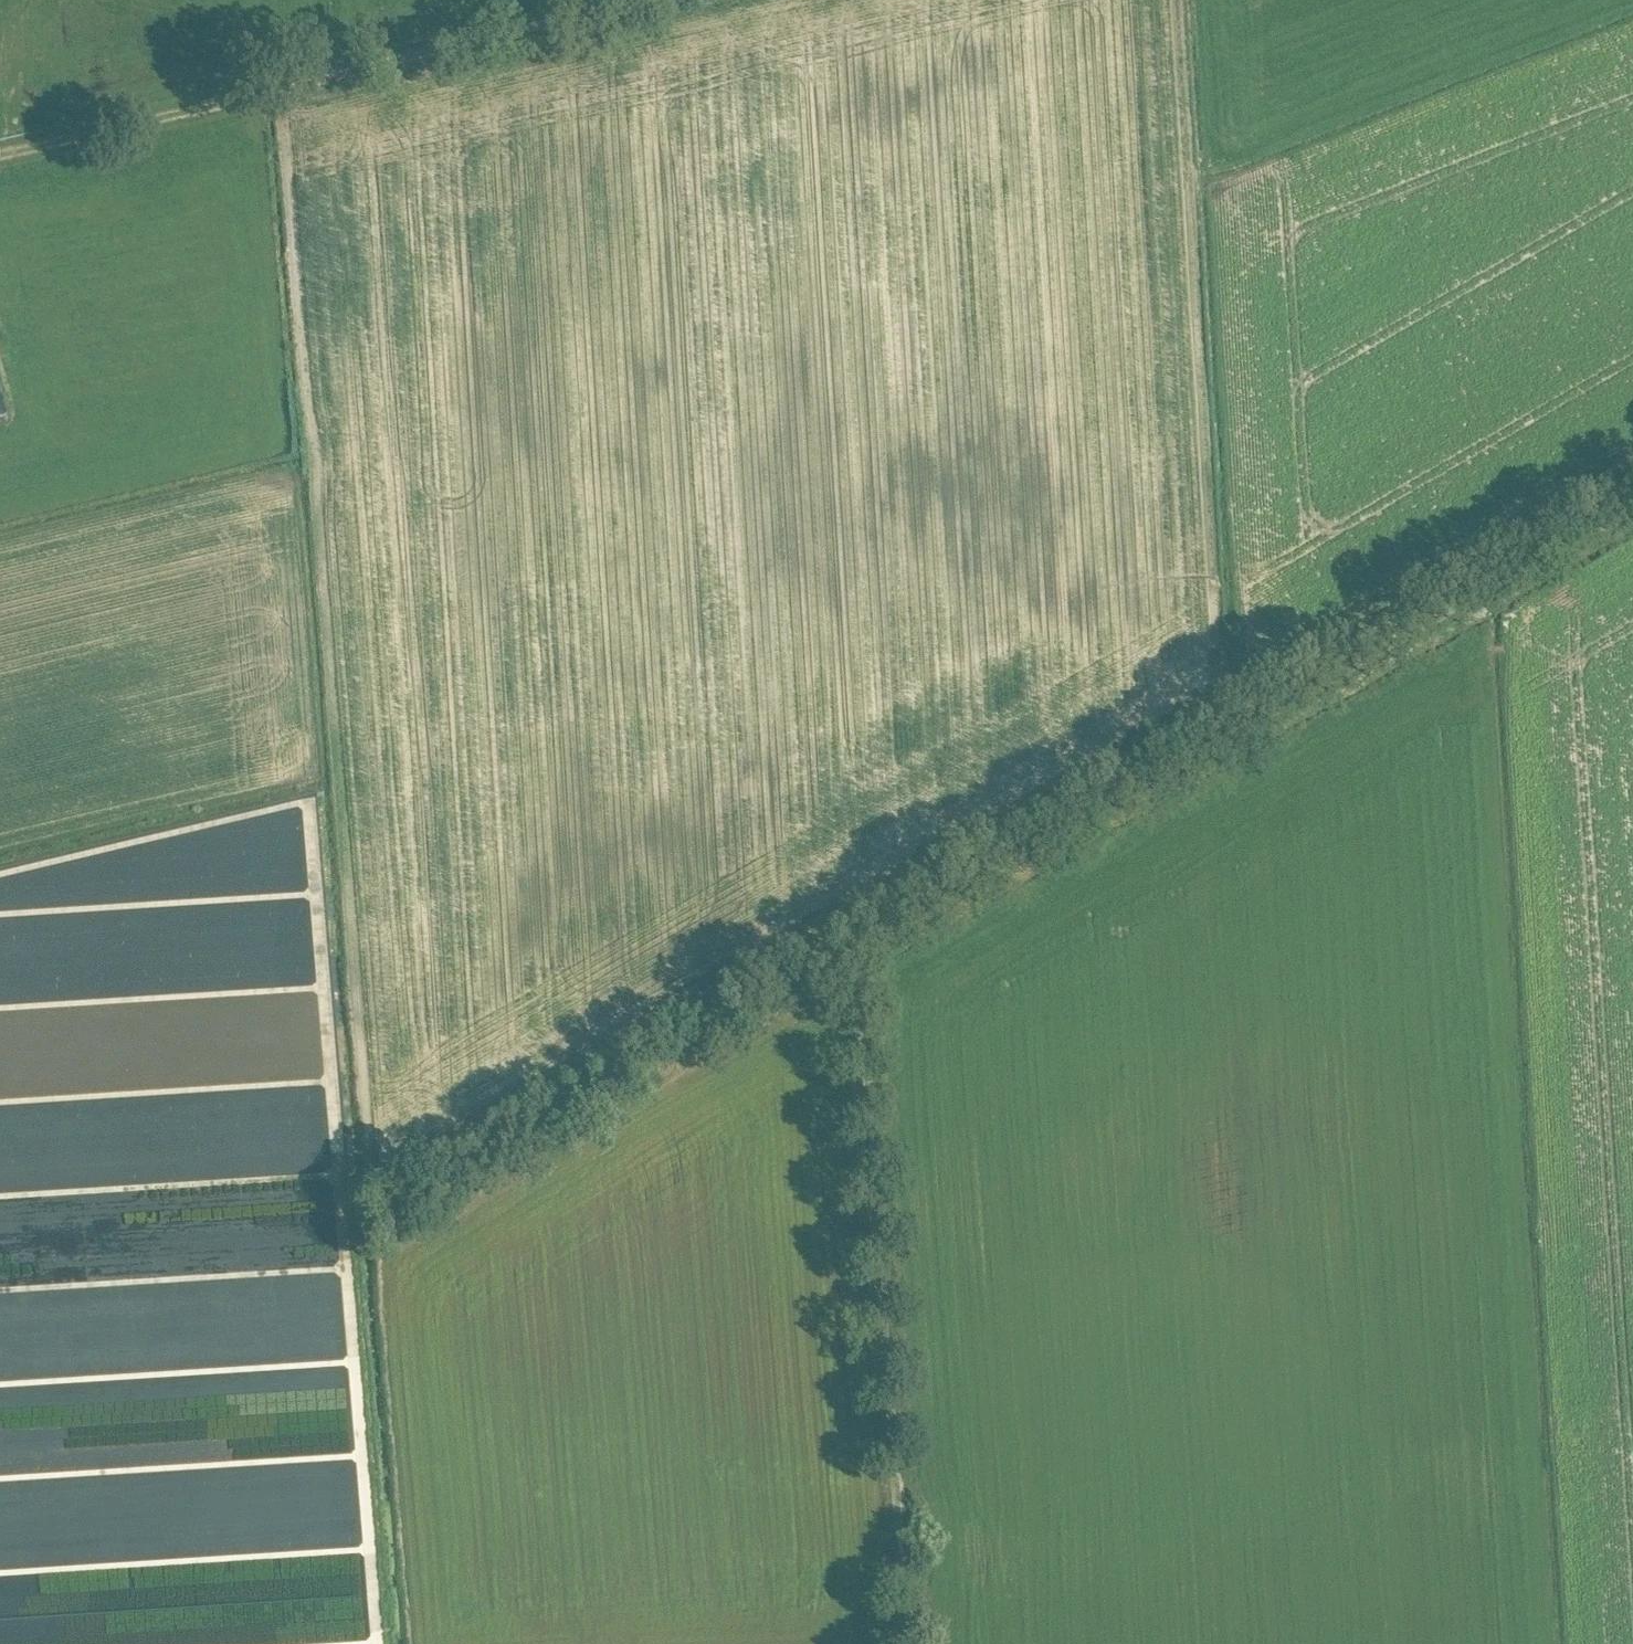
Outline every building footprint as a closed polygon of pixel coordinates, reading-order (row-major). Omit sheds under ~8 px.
[(9,413),(3,388),(0,388),(0,415),(9,413)]
